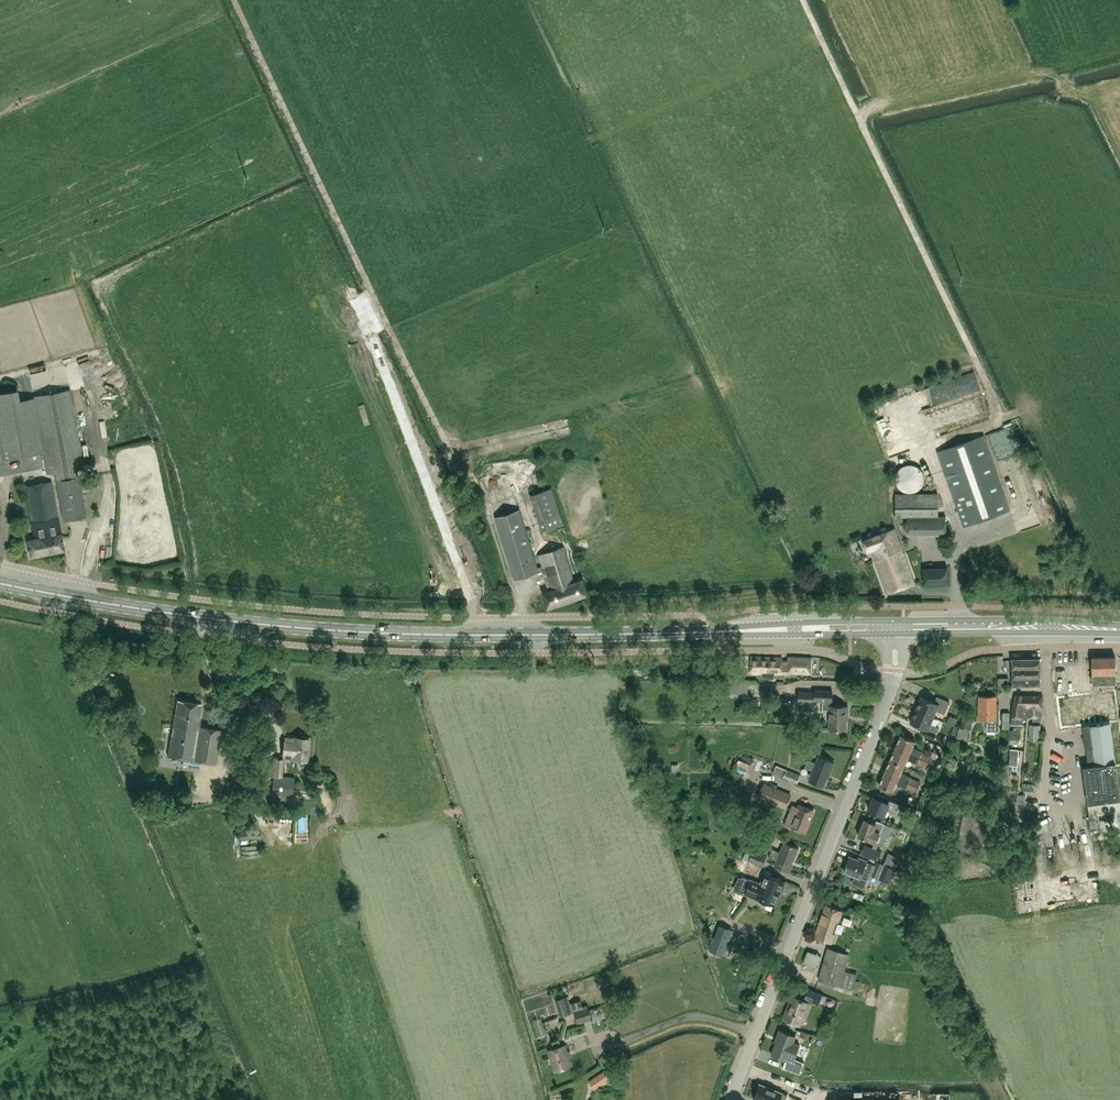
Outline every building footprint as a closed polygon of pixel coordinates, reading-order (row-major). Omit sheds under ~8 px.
[(969,382),(979,379),(976,368),(944,376),(946,385),(960,382),(959,378),(968,376),(969,382)] [(0,393),(0,448),(2,459),(42,452),(32,398),(18,401),(16,390),(0,393)] [(85,517),(76,468),(83,467),(69,390),(33,396),(47,474),(54,472),(63,521),(85,517)] [(984,396),(963,397),(963,412),(985,411),(984,396)] [(951,417),(958,416),(955,397),(934,400),(935,411),(950,408),(951,417)] [(881,417),(893,417),(892,403),(880,403),(881,417)] [(125,422),(117,426),(128,454),(137,451),(125,422)] [(937,452),(963,526),(1010,509),(984,435),(937,452)] [(898,459),(911,454),(909,448),(896,453),(898,459)] [(895,477),(895,482),(898,488),(902,492),(908,493),(914,493),(919,489),(923,485),(924,479),(922,473),(919,469),(915,466),(910,465),(904,466),(900,468),(897,472),(895,477)] [(93,485),(100,484),(98,474),(91,476),(93,485)] [(30,556),(63,550),(51,481),(25,486),(34,539),(27,540),(30,556)] [(551,488),(530,495),(542,531),(563,524),(551,488)] [(945,516),(938,516),(937,493),(895,494),(895,516),(907,516),(907,535),(946,534),(945,516)] [(549,591),(543,593),(547,608),(587,594),(582,576),(577,578),(578,581),(574,582),(563,546),(539,555),(543,566),(537,568),(519,509),(495,517),(515,580),(542,571),(549,591)] [(886,593),(914,584),(894,528),(863,542),(867,552),(871,550),(886,593)] [(164,537),(122,538),(122,558),(165,557),(164,537)] [(178,552),(177,539),(165,539),(166,553),(178,552)] [(922,568),(923,584),(947,583),(947,567),(922,568)] [(810,658),(801,658),(789,658),(789,664),(782,663),(782,657),(757,656),(757,660),(751,659),(750,673),(762,673),(762,677),(774,678),(774,674),(781,674),(781,669),(788,669),(788,671),(809,672),(810,658)] [(1115,656),(1101,657),(1101,661),(1104,661),(1104,677),(1113,677),(1113,679),(1116,679),(1115,656)] [(1101,661),(1101,657),(1091,657),(1092,684),(1116,683),(1116,679),(1113,679),(1113,677),(1104,677),(1104,661),(1101,661)] [(1012,685),(1040,684),(1040,658),(1012,659),(1012,685)] [(1082,726),(1110,722),(1105,689),(1055,696),(1060,729),(1082,726)] [(798,691),(798,701),(798,708),(814,708),(814,701),(822,701),(822,710),(828,710),(827,729),(845,730),(846,715),(847,715),(848,706),(831,706),(832,690),(814,690),(814,691),(798,691)] [(1015,695),(1011,718),(1010,723),(1022,724),(1023,718),(1024,707),(1026,707),(1027,695),(1015,695)] [(1043,696),(1027,695),(1026,707),(1027,707),(1027,717),(1033,717),(1033,720),(1040,720),(1041,717),(1041,707),(1042,707),(1043,696)] [(915,709),(933,717),(936,710),(944,714),(949,702),(937,696),(934,702),(921,697),(915,709)] [(996,731),(996,720),(996,696),(978,696),(978,720),(986,720),(986,731),(996,731)] [(174,713),(167,756),(216,764),(222,729),(199,726),(200,717),(199,717),(201,703),(176,700),(175,714),(174,713)] [(933,717),(915,709),(910,722),(923,728),(920,734),(933,739),(938,727),(930,724),(933,717)] [(961,739),(967,740),(972,721),(965,719),(961,739)] [(1110,722),(1082,726),(1085,748),(1087,748),(1089,766),(1084,766),(1089,803),(1119,799),(1119,797),(1116,766),(1110,722)] [(1040,725),(1030,724),(1028,741),(1039,741),(1039,739),(1042,739),(1043,729),(1040,729),(1040,725)] [(922,751),(912,747),(915,741),(901,735),(895,747),(929,762),(931,757),(921,753),(922,751)] [(298,736),(298,738),(293,737),(284,737),(283,746),(282,757),(291,758),(291,759),(307,761),(309,739),(307,739),(307,737),(298,736)] [(895,747),(890,760),(904,766),(906,759),(916,764),(917,763),(926,767),(929,762),(895,747)] [(808,780),(823,786),(828,774),(829,774),(834,762),(818,756),(815,763),(808,760),(805,767),(812,770),(808,780)] [(293,800),(293,794),(294,779),(284,778),(284,777),(281,776),(283,760),(274,759),(274,763),(268,762),(267,775),(273,776),(270,804),(288,806),(289,799),(293,800)] [(904,766),(890,760),(884,772),(918,787),(920,782),(911,778),(911,777),(901,772),(904,766)] [(800,775),(786,769),(776,765),(773,773),(796,783),(800,775)] [(918,787),(884,772),(879,785),(893,791),(896,784),(906,788),(916,792),(918,787)] [(790,795),(768,785),(764,784),(759,794),(758,796),(785,807),(790,795)] [(868,808),(868,809),(883,816),(886,810),(898,815),(902,806),(889,800),(888,803),(883,801),(885,797),(875,793),(871,803),(869,802),(867,808),(868,808)] [(799,805),(794,803),(784,826),(790,828),(791,826),(805,831),(813,811),(799,805)] [(875,843),(883,823),(876,820),(875,824),(864,819),(858,836),(875,843)] [(862,853),(870,856),(875,843),(867,840),(862,853)] [(790,872),(793,864),(792,864),(798,848),(784,842),(779,852),(772,849),(768,857),(776,860),(774,865),(790,872)] [(766,856),(753,850),(747,847),(746,850),(740,848),(739,851),(745,853),(743,857),(748,860),(762,866),(766,856)] [(894,867),(898,856),(887,852),(883,863),(894,867)] [(875,860),(873,864),(859,858),(858,860),(849,856),(843,871),(867,881),(869,875),(878,878),(884,864),(875,860)] [(895,868),(884,864),(878,878),(890,883),(895,868)] [(785,882),(770,875),(764,873),(760,884),(742,876),(737,888),(746,892),(746,894),(752,897),(753,895),(755,896),(755,897),(774,905),(775,904),(781,889),(782,889),(785,882)] [(834,934),(841,911),(826,905),(814,936),(830,943),(833,934),(834,934)] [(851,989),(856,973),(843,970),(848,954),(828,948),(819,980),(851,989)] [(807,950),(802,964),(816,969),(820,954),(807,950)] [(799,971),(815,977),(817,972),(801,966),(799,971)] [(824,997),(821,995),(822,994),(808,989),(804,998),(818,1004),(819,1002),(822,1003),(824,997)] [(567,996),(555,999),(560,1015),(572,1011),(567,996)] [(801,1026),(810,1003),(792,996),(783,1019),(801,1026)] [(577,1023),(582,1021),(579,1010),(574,1012),(577,1023)] [(593,1042),(591,1030),(583,1031),(583,1028),(570,1029),(573,1045),(593,1042)] [(799,1044),(793,1042),(795,1036),(779,1030),(774,1041),(776,1042),(771,1054),(786,1060),(783,1067),(796,1072),(799,1064),(793,1061),(796,1052),(799,1044)] [(559,1039),(551,1041),(553,1048),(548,1050),(554,1071),(572,1065),(565,1044),(561,1045),(559,1039)] [(598,1083),(595,1078),(589,1082),(592,1087),(598,1083)] [(759,1083),(753,1099),(756,1099),(785,1099),(787,1094),(759,1083)]
